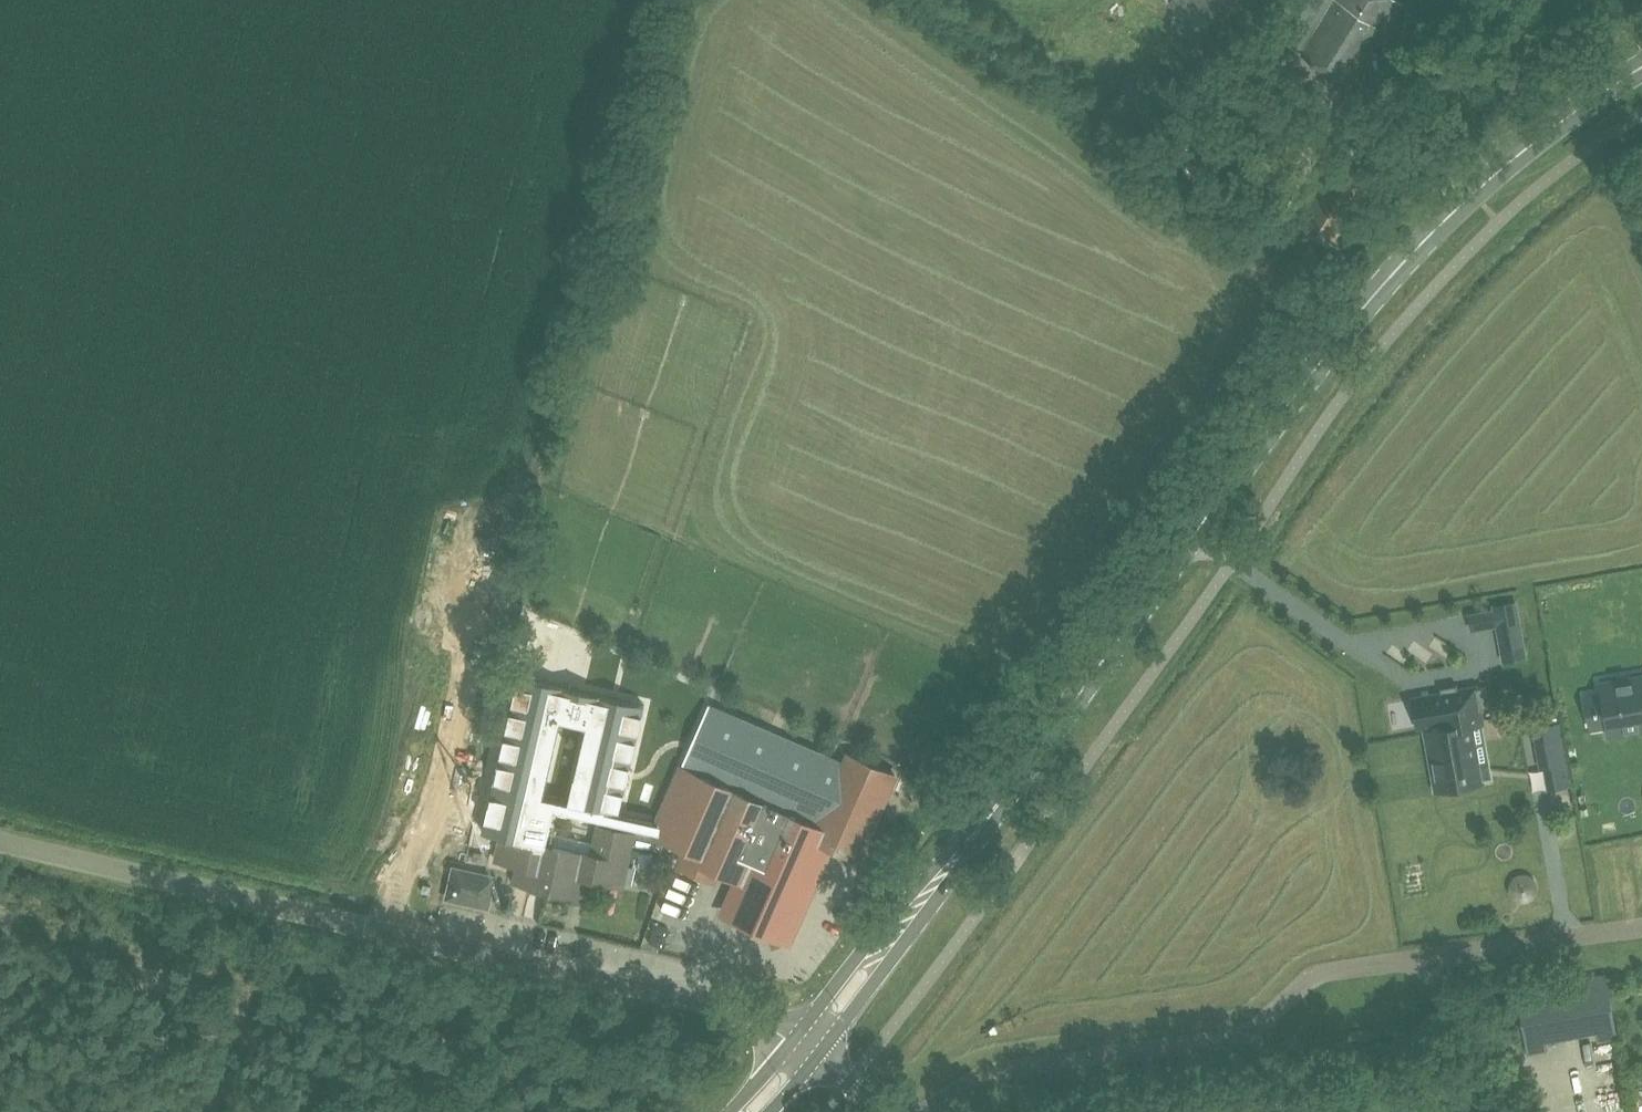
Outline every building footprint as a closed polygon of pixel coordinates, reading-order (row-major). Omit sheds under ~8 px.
[(1403,3),(1399,0),(1310,0),(1285,41),(1298,49),(1297,50),(1350,83),(1385,28),(1387,29),(1403,3)] [(1521,639),(1515,601),(1494,605),(1500,642),(1521,639)] [(1630,678),(1630,681),(1617,683),(1617,680),(1600,683),(1609,735),(1626,732),(1625,730),(1639,727),(1639,730),(1641,729),(1641,676),(1630,678)] [(550,866),(555,845),(552,845),(560,808),(599,818),(616,822),(614,830),(633,834),(631,841),(662,849),(664,837),(688,847),(680,864),(715,879),(720,869),(739,877),(725,909),(776,930),(792,939),(833,844),(860,856),(895,774),(849,754),(845,763),(709,704),(658,821),(609,810),(626,734),(637,737),(644,707),(610,699),(609,702),(518,682),(481,837),(498,841),(493,865),(532,875),(534,863),(550,866)] [(1426,726),(1437,789),(1484,781),(1481,764),(1488,762),(1481,723),(1484,723),(1482,708),(1490,706),(1486,686),(1478,687),(1478,685),(1416,696),(1421,727),(1426,726)] [(1541,771),(1568,766),(1560,723),(1533,728),(1541,771)] [(633,834),(614,830),(616,822),(599,818),(591,854),(581,851),(555,845),(550,866),(534,863),(532,875),(530,882),(572,891),(573,892),(577,873),(622,883),(633,834)] [(487,906),(494,877),(454,868),(447,897),(487,906)] [(1529,1053),(1549,1050),(1547,1041),(1596,1033),(1597,1041),(1618,1037),(1607,975),(1518,991),(1529,1053)] [(1431,1104),(1397,1109),(1398,1111),(1432,1111),(1431,1104)]
